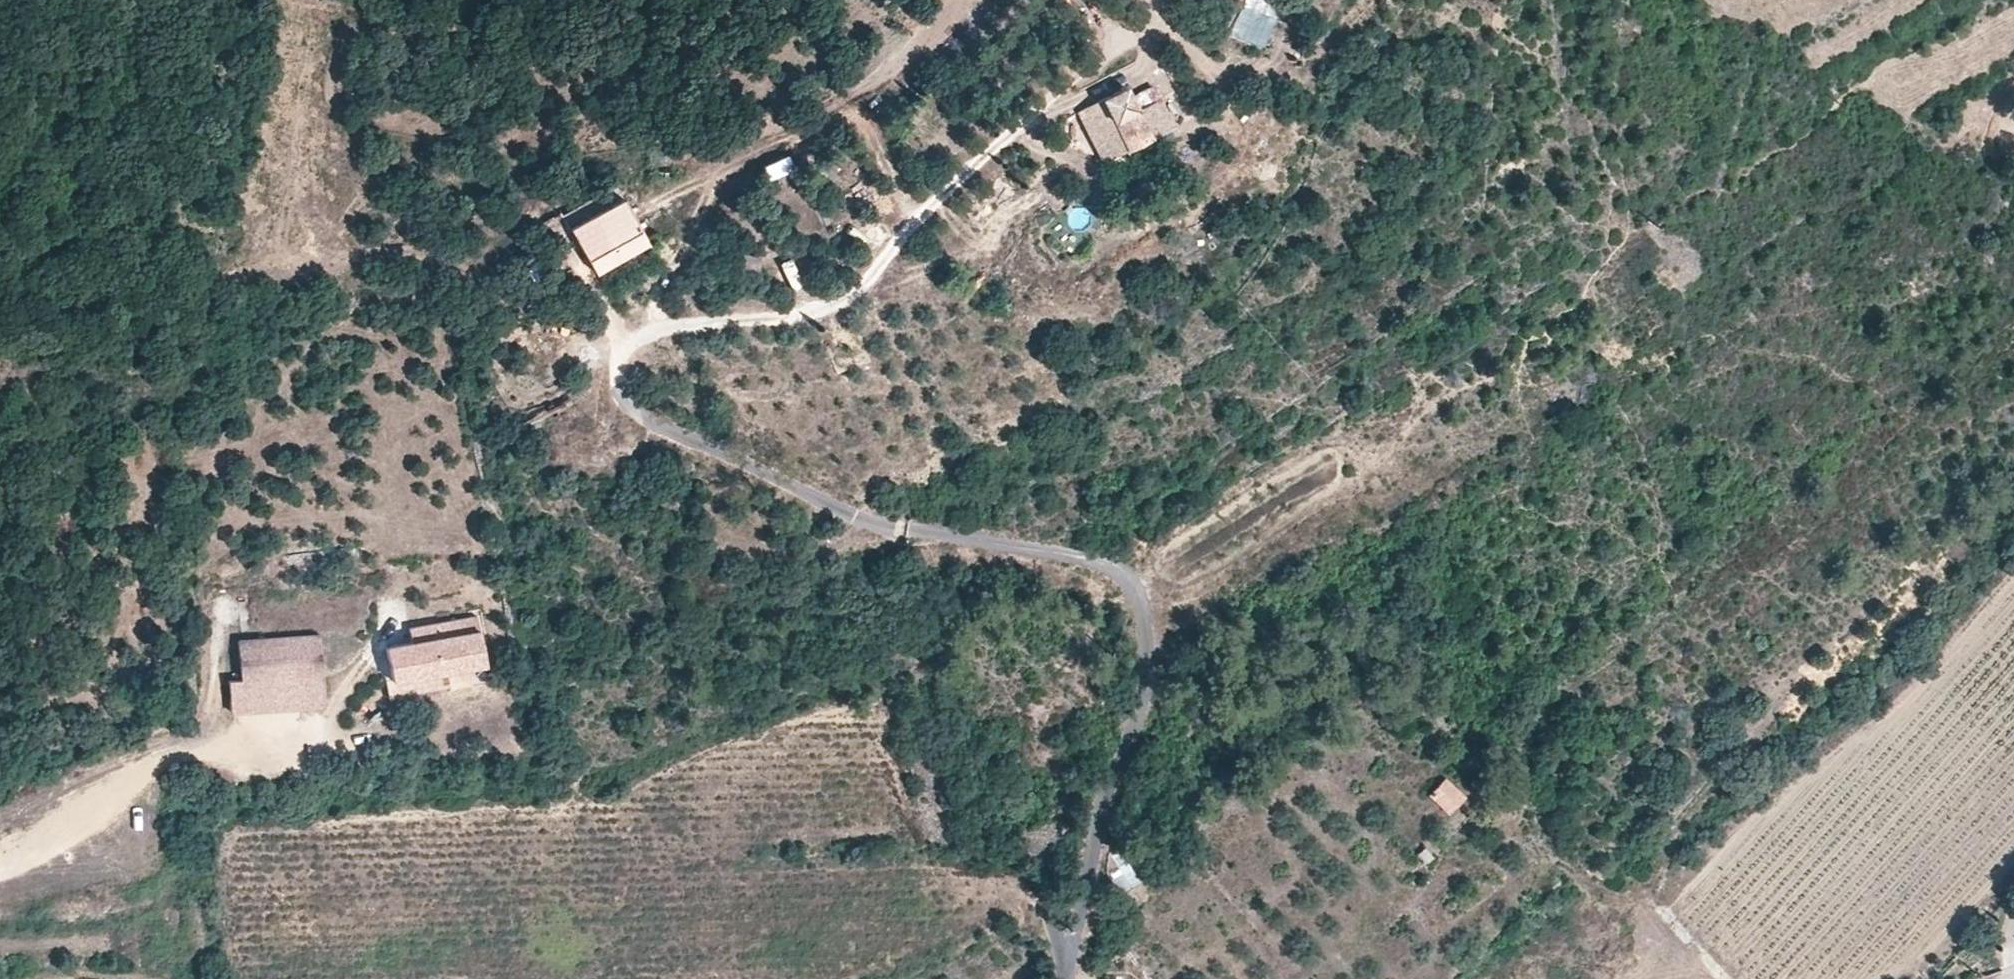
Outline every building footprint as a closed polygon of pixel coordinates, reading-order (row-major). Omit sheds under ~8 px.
[(1264,49),(1275,17),(1242,6),(1227,36),(1264,49)] [(1175,125),(1160,98),(1151,103),(1138,109),(1131,96),(1126,86),(1077,111),(1103,162),(1175,125)] [(1151,103),(1144,90),(1131,96),(1138,109),(1151,103)] [(654,249),(627,200),(574,229),(600,278),(654,249)] [(386,647),(393,681),(468,667),(466,658),(484,655),(477,617),(409,629),(412,643),(386,647)] [(319,634),(240,640),(242,679),(229,681),(231,711),(290,707),(288,676),(322,674),(319,634)] [(466,658),(468,667),(485,664),(484,655),(466,658)] [(288,676),(290,707),(324,705),(322,674),(288,676)] [(1465,795),(1445,776),(1427,794),(1447,814),(1465,795)] [(1433,857),(1424,847),(1416,854),(1425,864),(1433,857)]
